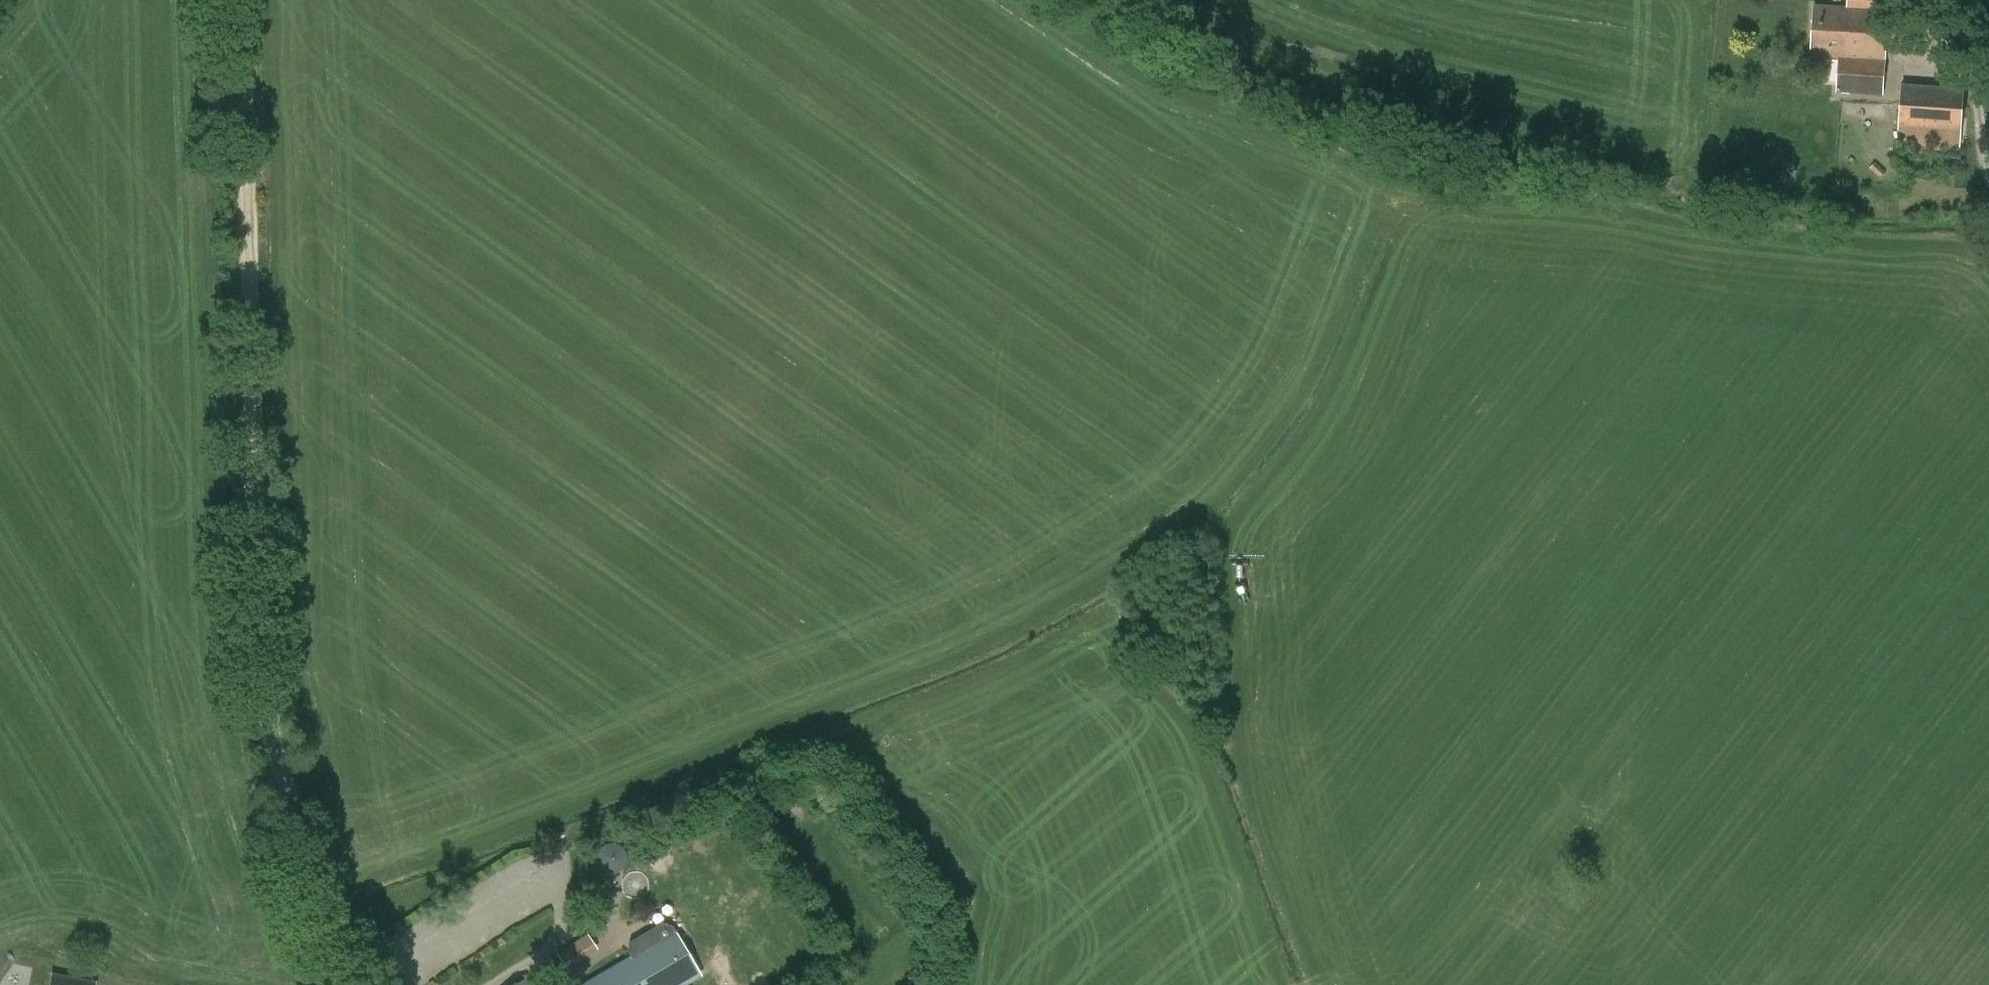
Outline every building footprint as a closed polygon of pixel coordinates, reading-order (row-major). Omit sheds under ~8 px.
[(1810,56),(1839,58),(1836,92),(1883,95),(1889,0),(1848,0),(1847,7),(1814,5),(1810,56)] [(1896,148),(1960,152),(1965,88),(1901,84),(1896,148)] [(686,984),(687,983),(701,975),(675,929),(672,924),(660,921),(628,940),(626,949),(630,956),(579,984),(687,984),(686,984)] [(557,952),(564,964),(595,946),(588,934),(557,952)] [(52,975),(50,984),(96,984),(96,983),(52,975)]
